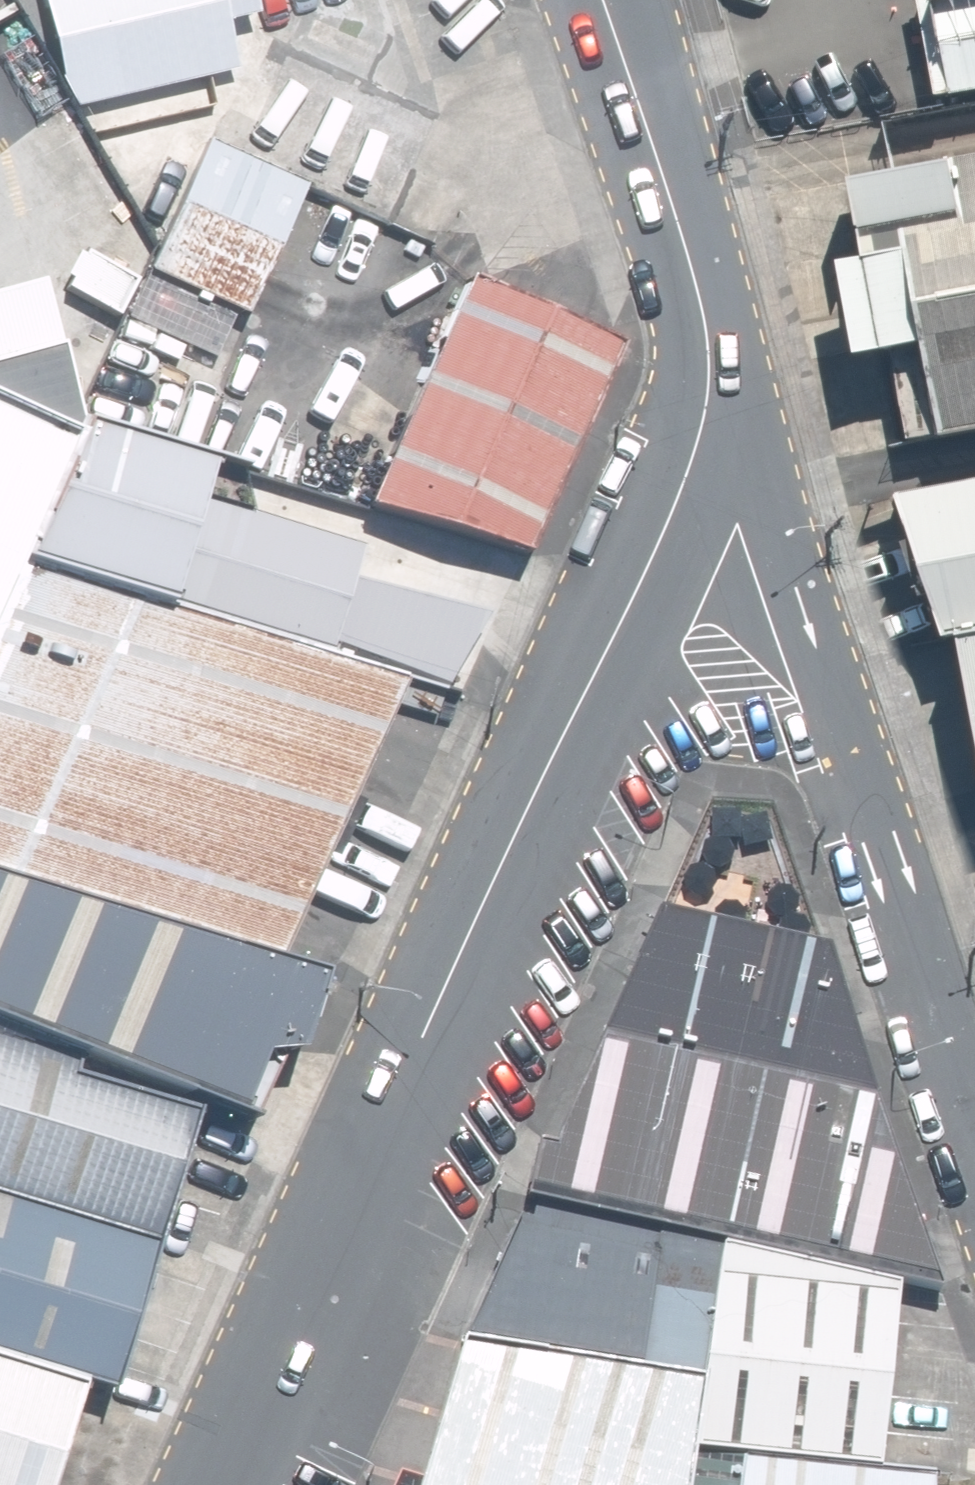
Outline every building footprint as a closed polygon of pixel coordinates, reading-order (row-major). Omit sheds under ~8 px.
[(118,113),(276,76),(264,28),(297,20),(292,0),(91,0),(118,113)] [(934,94),(974,87),(974,0),(918,0),(934,94)] [(484,128),(301,44),(251,150),(354,197),(434,234),(484,128)] [(354,197),(251,150),(149,371),(251,418),(354,197)] [(974,425),(974,154),(845,176),(859,255),(834,260),(850,352),(920,340),(936,432),(974,425)] [(648,352),(500,285),(403,499),(561,544),(648,352)] [(69,424),(0,395),(0,585),(69,424)] [(39,561),(417,686),(478,706),(500,639),(439,619),(379,600),(403,529),(93,427),(39,561)] [(942,482),(971,633),(974,632),(974,476),(942,482)] [(322,976),(417,686),(39,561),(0,655),(0,872),(322,976)] [(229,1107),(262,1107),(318,1055),(322,976),(0,872),(0,1039),(229,1107)] [(974,1286),(974,1265),(937,1192),(847,956),(646,924),(544,1193),(974,1286)] [(116,1385),(148,1394),(229,1107),(0,1039),(0,1352),(116,1385)] [(759,1255),(738,1458),(773,1462),(924,1479),(936,1292),(759,1255)] [(459,1484),(723,1484),(731,1378),(501,1342),(459,1484)] [(0,1352),(0,1484),(88,1484),(116,1385),(0,1352)] [(772,1484),(974,1484),(924,1479),(773,1462),(772,1484)]
